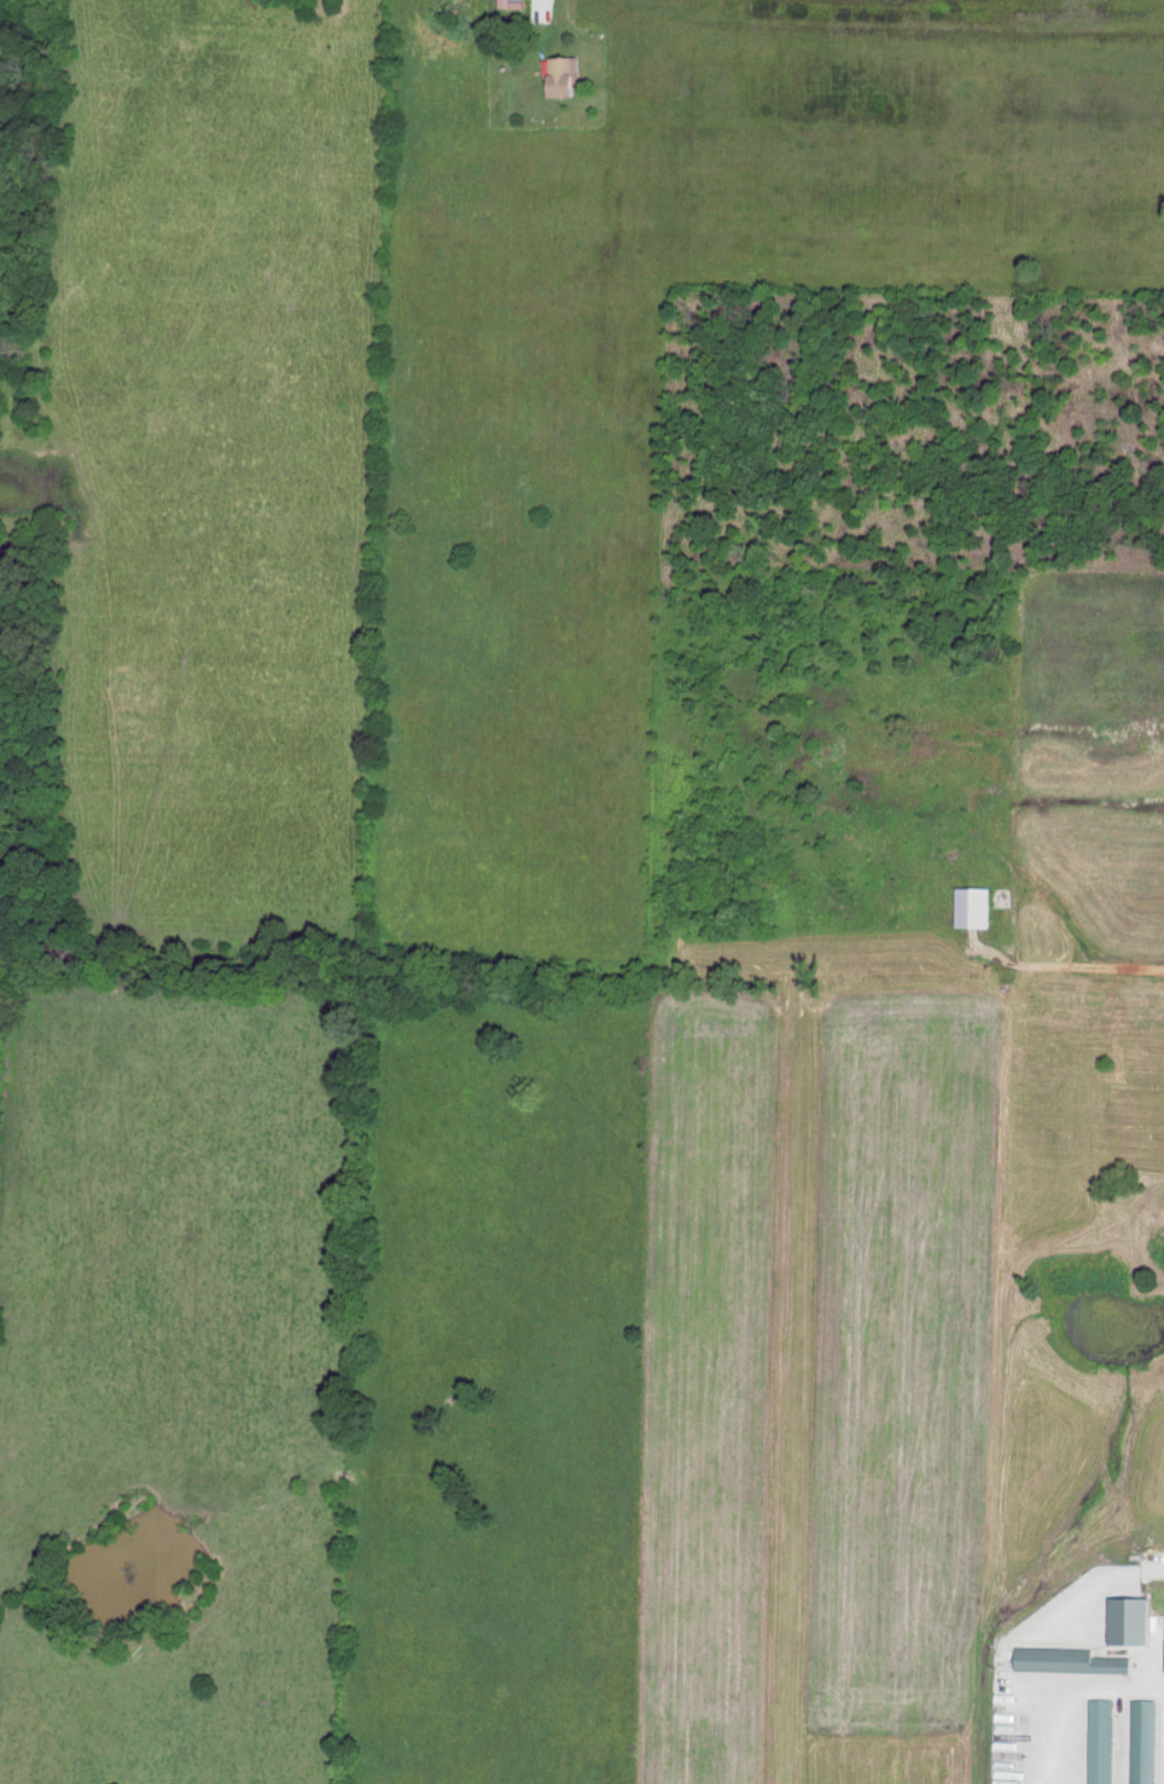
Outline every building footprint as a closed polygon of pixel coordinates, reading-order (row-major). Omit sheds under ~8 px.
[(581,93),(580,69),(582,69),(581,54),(550,55),(552,94),(581,93)] [(960,925),(993,925),(994,886),(959,886),(958,902),(960,902),(960,925)] [(1116,1641),(1155,1642),(1156,1596),(1117,1595),(1116,1641)] [(1020,1668),(1135,1671),(1136,1655),(1097,1654),(1097,1647),(1021,1645),(1020,1668)] [(1093,1697),(1091,1783),(1115,1783),(1117,1697),(1093,1697)] [(1160,1698),(1133,1697),(1132,1783),(1159,1783),(1160,1698)]
